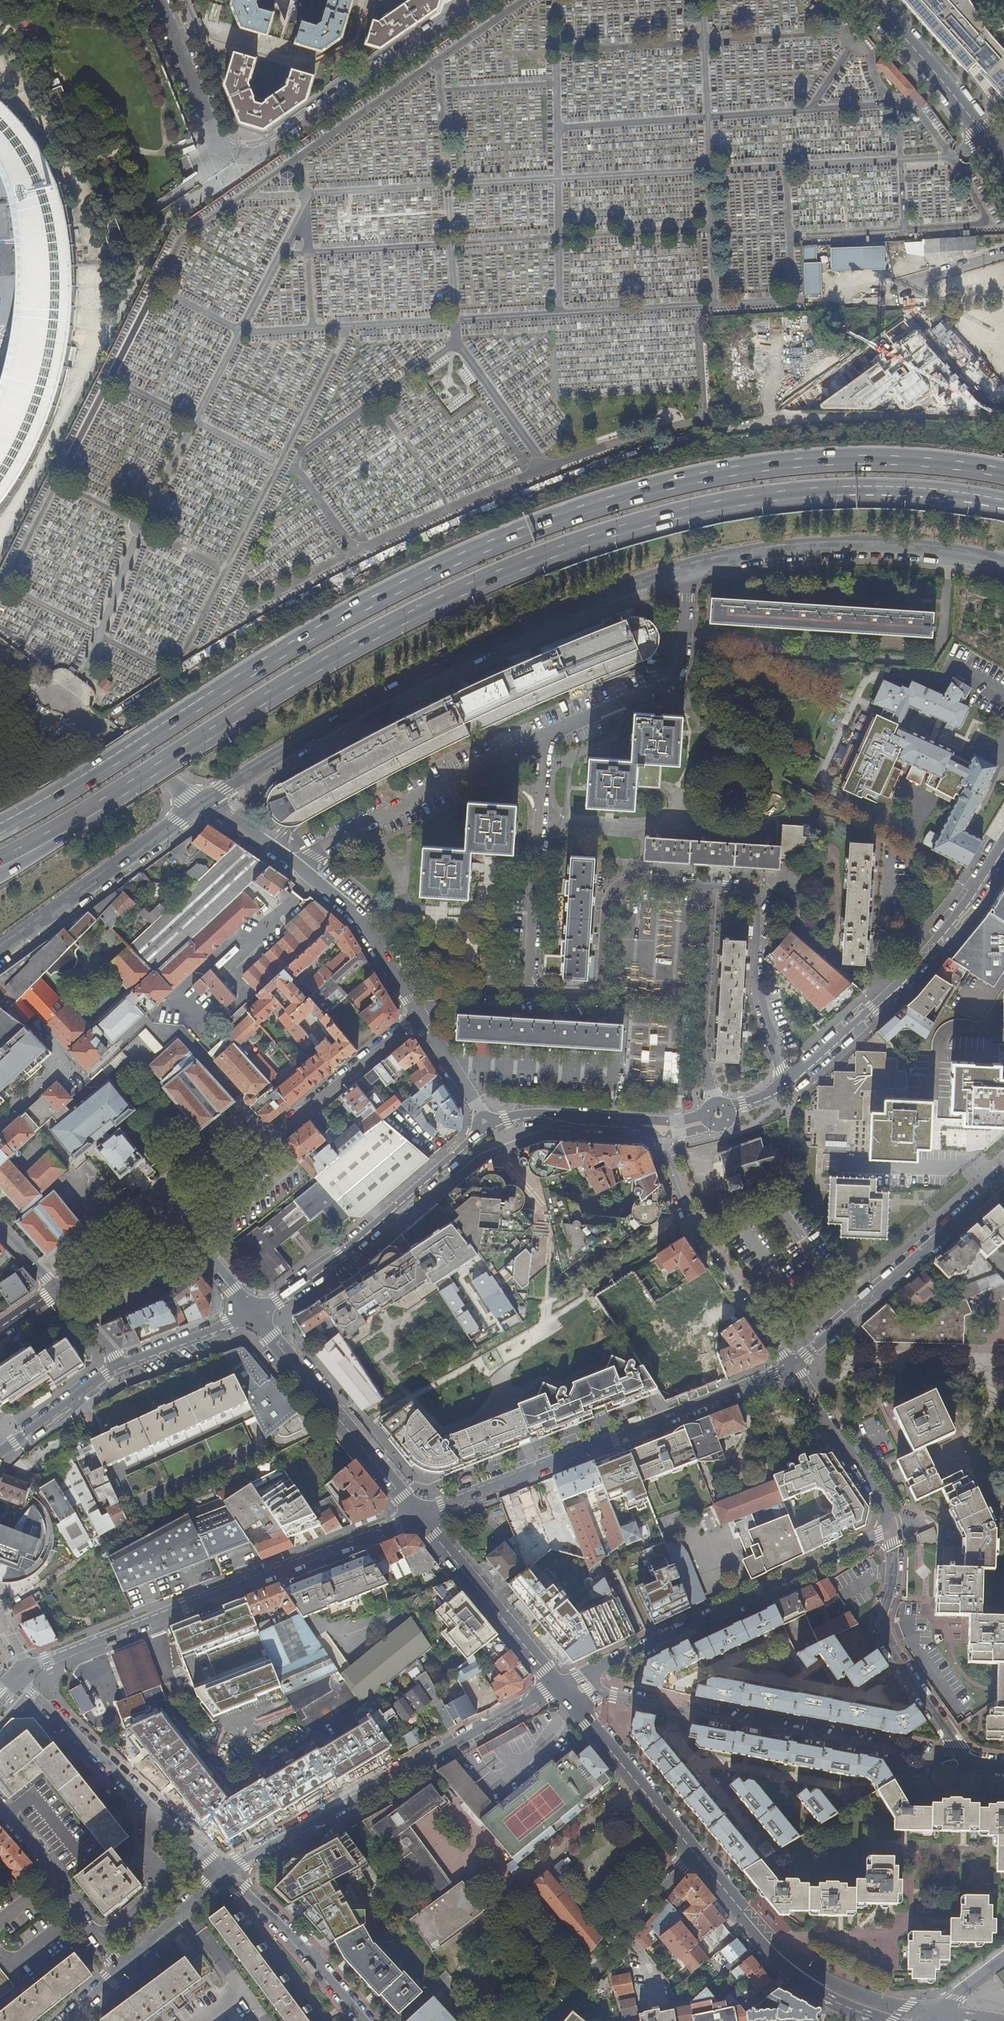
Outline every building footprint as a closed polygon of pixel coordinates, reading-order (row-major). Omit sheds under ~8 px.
[(267,35),(274,12),(259,8),(257,2),(258,0),(233,0),(232,5),(241,27),(267,35)] [(322,51),(343,38),(354,0),(329,0),(323,22),(317,25),(303,21),(296,43),(322,51)] [(381,49),(439,9),(441,0),(411,0),(380,22),(375,20),(367,45),(381,49)] [(908,5),(942,43),(966,71),(970,68),(970,69),(977,63),(981,68),(981,69),(996,87),(1003,95),(1003,49),(1003,28),(993,32),(990,34),(984,25),(981,20),(990,11),(995,6),(993,0),(903,0),(908,5)] [(856,30),(863,38),(867,34),(860,27),(856,30)] [(240,123),(264,130),(308,100),(315,75),(292,68),(288,79),(286,85),(265,100),(266,100),(261,104),(256,102),(254,97),(255,96),(249,83),(251,76),(252,76),(255,69),(254,69),(257,58),(234,51),(224,84),(230,98),(240,123)] [(909,93),(921,108),(927,102),(890,61),(885,55),(875,63),(905,97),(909,93)] [(63,85),(59,77),(43,84),(46,92),(47,92),(49,95),(50,97),(52,98),(53,99),(57,107),(64,105),(65,105),(67,106),(70,106),(63,85)] [(15,486),(32,456),(41,436),(49,418),(54,402),(60,382),(64,364),(68,344),(72,318),(72,299),(73,279),(72,259),(69,230),(63,200),(54,177),(45,155),(31,134),(17,117),(3,101),(0,98),(0,186),(2,193),(7,221),(10,250),(7,277),(0,322),(0,504),(15,486)] [(185,139),(186,140),(192,138),(190,132),(188,132),(183,134),(185,139)] [(280,178),(282,184),(295,183),(294,178),(287,174),(280,178)] [(974,237),(975,244),(999,243),(999,236),(974,237)] [(974,249),(974,237),(925,238),(925,251),(974,249)] [(815,245),(802,246),(804,295),(822,294),(820,262),(816,262),(815,245)] [(884,245),(862,246),(864,269),(885,268),(884,245)] [(862,246),(831,247),(832,270),(864,269),(862,246)] [(944,392),(944,387),(905,342),(893,353),(885,353),(885,361),(875,361),(875,369),(865,369),(865,377),(855,377),(855,385),(863,393),(931,394),(934,392),(944,392)] [(712,599),(710,624),(931,637),(932,630),(934,630),(935,626),(932,626),(933,616),(933,611),(712,599)] [(649,619),(644,617),(639,616),(636,617),(632,617),(629,609),(619,613),(622,621),(609,626),(554,648),(514,665),(494,674),(444,697),(333,754),(305,770),(276,787),(272,793),(269,803),(268,807),(270,813),(272,817),(275,821),(283,825),(288,827),(296,826),(301,825),(351,796),(426,757),(431,755),(461,740),(486,728),(508,718),(574,688),(647,660),(652,655),(656,651),(658,645),(659,640),(659,633),(656,627),(650,621),(649,619)] [(96,687),(106,693),(111,683),(101,677),(96,687)] [(965,698),(972,686),(955,677),(944,695),(915,682),(911,690),(909,688),(903,685),(902,687),(887,681),(883,691),(881,690),(875,701),(883,705),(882,707),(885,709),(882,716),(875,713),(866,732),(869,733),(861,751),(854,748),(840,776),(847,780),(843,789),(862,798),(862,796),(866,788),(880,795),(889,799),(902,771),(893,766),(897,758),(913,765),(907,778),(921,785),(927,771),(931,773),(941,778),(939,781),(929,776),(926,784),(957,799),(939,834),(931,830),(926,836),(924,843),(967,866),(982,840),(964,830),(997,765),(974,753),(969,763),(953,754),(954,751),(934,742),(929,740),(901,727),(911,705),(923,711),(931,715),(939,718),(945,721),(961,728),(971,706),(962,703),(960,702),(962,697),(964,698),(965,698)] [(586,804),(596,805),(606,806),(605,811),(613,812),(614,806),(634,807),(635,787),(661,788),(662,761),(679,762),(682,714),(662,713),(662,708),(654,707),(654,713),(634,711),(630,758),(589,756),(586,804)] [(934,742),(945,721),(939,718),(929,740),(934,742)] [(939,781),(941,778),(931,773),(929,776),(939,781)] [(876,803),(880,795),(866,788),(862,796),(876,803)] [(512,848),(515,804),(468,801),(465,848),(422,845),(419,894),(439,895),(439,901),(444,901),(447,901),(447,896),(467,897),(470,850),(485,851),(485,856),(493,857),(493,851),(512,853),(512,848)] [(810,860),(813,825),(804,824),(804,826),(783,825),(781,846),(766,845),(766,841),(755,840),(755,844),(716,841),(717,837),(706,837),(706,841),(671,838),(671,834),(661,834),(660,838),(646,837),(644,860),(779,869),(780,858),(810,860)] [(236,843),(208,825),(196,837),(193,835),(183,842),(188,847),(193,842),(218,859),(236,843)] [(188,847),(183,842),(159,860),(167,868),(177,859),(180,861),(185,855),(183,853),(188,847)] [(871,868),(873,844),(850,842),(841,962),(864,964),(866,940),(869,941),(870,928),(867,928),(870,880),(874,880),(875,868),(871,868)] [(269,865),(236,843),(218,859),(213,864),(209,868),(129,945),(155,972),(269,865)] [(563,976),(563,979),(571,980),(571,977),(586,978),(594,857),(570,856),(569,879),(565,879),(564,893),(568,894),(565,938),(561,938),(560,952),(557,952),(557,954),(543,953),(542,975),(563,976)] [(291,881),(269,865),(155,972),(129,945),(128,945),(109,964),(134,991),(91,1031),(67,1004),(58,1013),(46,1024),(69,1049),(65,1052),(83,1071),(108,1048),(106,1047),(112,1042),(113,1043),(145,1013),(144,1012),(149,1007),(150,1008),(207,955),(265,901),(252,887),(257,883),(282,902),(291,894),(286,890),(289,887),(287,885),(291,881)] [(75,941),(100,916),(124,891),(129,886),(127,883),(88,911),(68,932),(65,929),(58,935),(52,937),(0,975),(0,1006),(7,1011),(16,1002),(21,997),(32,985),(46,972),(51,977),(58,970),(62,972),(66,972),(70,971),(73,969),(76,965),(77,961),(76,958),(74,953),(80,947),(75,941)] [(951,959),(958,964),(966,969),(967,968),(968,969),(968,970),(993,987),(1001,975),(1003,970),(1003,885),(984,917),(966,940),(967,941),(967,954),(966,957),(963,956),(961,955),(959,956),(956,961),(951,958),(951,959)] [(136,903),(124,891),(100,916),(110,925),(121,914),(123,915),(136,903)] [(330,914),(312,899),(312,900),(309,901),(306,900),(300,904),(305,910),(286,927),(290,932),(242,975),(258,993),(265,986),(324,932),(330,914)] [(112,927),(123,915),(121,914),(110,925),(112,927)] [(347,928),(330,914),(324,932),(265,986),(270,992),(277,985),(279,987),(277,989),(287,999),(288,997),(293,1002),(286,1009),(288,1011),(291,1014),(308,998),(292,981),(292,978),(319,956),(337,936),(340,940),(338,942),(343,951),(327,967),(331,970),(334,974),(361,950),(347,928)] [(819,1031),(862,992),(791,930),(765,959),(823,1017),(814,1025),(819,1031)] [(728,939),(728,936),(725,936),(725,938),(723,938),(716,1059),(738,1061),(739,1038),(743,978),(746,939),(728,939)] [(966,940),(951,958),(956,961),(959,956),(961,955),(963,956),(966,957),(967,954),(967,941),(966,940)] [(367,960),(361,950),(334,974),(327,981),(313,993),(309,997),(325,1014),(326,1013),(346,997),(337,987),(367,960)] [(951,959),(948,957),(935,973),(951,984),(955,987),(961,977),(952,971),(958,964),(951,959)] [(210,969),(192,986),(200,995),(209,987),(226,1007),(236,998),(210,969)] [(327,981),(334,974),(331,970),(323,977),(327,981)] [(313,993),(327,981),(323,977),(319,972),(305,985),(313,993)] [(398,1011),(375,973),(346,997),(357,1009),(371,995),(372,997),(368,1001),(370,1002),(360,1013),(377,1033),(397,1017),(398,1011)] [(951,984),(935,973),(916,996),(907,1005),(924,1016),(934,1004),(936,1006),(941,999),(939,998),(949,986),(950,987),(951,985),(950,984),(951,984)] [(32,985),(21,997),(46,1024),(58,1013),(32,985)] [(265,986),(258,993),(257,994),(261,998),(247,1009),(250,1014),(259,1023),(281,1004),(270,992),(265,986)] [(334,1069),(357,1050),(326,1013),(325,1014),(309,997),(308,998),(291,1014),(299,1023),(312,1011),(313,1013),(315,1016),(315,1018),(323,1028),(321,1029),(328,1037),(327,1037),(326,1037),(325,1038),(320,1043),(312,1032),(309,1034),(314,1041),(320,1049),(334,1069)] [(16,1002),(7,1011),(16,1018),(20,1012),(15,1008),(16,1005),(17,1004),(16,1002)] [(924,1016),(907,1005),(879,1030),(889,1040),(906,1024),(925,1037),(934,1022),(927,1018),(924,1016)] [(26,1025),(16,1018),(7,1011),(0,1006),(0,1050),(26,1025)] [(304,1049),(314,1041),(309,1034),(299,1023),(291,1014),(288,1011),(279,1018),(304,1049)] [(931,1013),(927,1018),(934,1022),(937,1017),(931,1013)] [(228,1036),(234,1043),(237,1046),(260,1025),(259,1023),(250,1014),(227,1035),(228,1036)] [(623,1024),(458,1014),(457,1039),(621,1049),(623,1024)] [(26,1025),(0,1050),(0,1105),(5,1100),(1,1096),(6,1092),(10,1096),(43,1066),(42,1065),(53,1054),(26,1025)] [(146,1029),(139,1036),(156,1054),(163,1047),(146,1029)] [(209,1053),(216,1060),(234,1043),(228,1036),(209,1053)] [(416,1061),(425,1055),(415,1039),(410,1038),(392,1053),(404,1068),(408,1073),(409,1075),(410,1075),(414,1072),(409,1066),(416,1061)] [(198,1128),(199,1130),(214,1118),(221,1113),(220,1113),(235,1101),(196,1059),(191,1054),(192,1053),(178,1039),(149,1066),(162,1080),(160,1082),(163,1087),(198,1128)] [(247,1103),(248,1104),(249,1105),(251,1105),(253,1104),(254,1103),(256,1102),(256,1101),(257,1100),(257,1098),(257,1096),(255,1094),(269,1082),(251,1061),(237,1046),(234,1043),(216,1060),(244,1092),(246,1094),(245,1097),(244,1099),(245,1101),(247,1103)] [(334,1069),(320,1049),(302,1064),(298,1060),(291,1052),(287,1056),(299,1070),(313,1086),(334,1069)] [(404,1068),(392,1053),(373,1068),(380,1077),(387,1086),(393,1081),(393,1079),(392,1076),(404,1068)] [(858,1099),(858,1093),(859,1088),(877,1088),(882,1088),(882,1084),(903,1084),(903,1071),(896,1070),(896,1059),(883,1059),(884,1054),(858,1053),(857,1075),(837,1074),(837,1089),(822,1089),(821,1108),(842,1109),(841,1118),(861,1118),(861,1099),(858,1099)] [(269,1082),(272,1085),(274,1083),(272,1080),(277,1075),(259,1054),(251,1061),(269,1082)] [(421,1089),(437,1075),(425,1055),(416,1061),(421,1069),(410,1076),(421,1089)] [(1003,1120),(1003,1084),(994,1083),(995,1077),(998,1077),(999,1064),(953,1062),(953,1063),(953,1069),(953,1075),(952,1080),(952,1086),(952,1092),(952,1098),(951,1102),(951,1108),(952,1108),(952,1110),(958,1111),(958,1108),(964,1108),(964,1120),(972,1120),(973,1118),(1003,1120)] [(380,1077),(373,1068),(365,1075),(372,1084),(380,1077)] [(21,1210),(14,1217),(17,1221),(46,1253),(48,1255),(62,1243),(69,1238),(83,1226),(82,1224),(55,1190),(54,1190),(50,1185),(70,1167),(55,1149),(52,1152),(50,1150),(23,1175),(10,1161),(17,1154),(15,1151),(26,1141),(25,1141),(53,1115),(58,1120),(59,1119),(60,1120),(50,1129),(75,1159),(102,1136),(106,1140),(97,1148),(121,1178),(129,1171),(129,1172),(137,1165),(136,1165),(144,1158),(134,1146),(138,1143),(134,1138),(130,1141),(120,1129),(111,1136),(108,1132),(116,1125),(135,1109),(103,1070),(84,1087),(86,1088),(90,1089),(92,1089),(95,1088),(97,1090),(75,1108),(74,1106),(74,1104),(72,1101),(69,1101),(71,1098),(57,1083),(0,1136),(0,1186),(21,1210)] [(276,1089),(290,1105),(313,1086),(299,1070),(276,1089)] [(440,1087),(443,1085),(437,1075),(421,1089),(402,1104),(420,1125),(420,1127),(432,1135),(435,1129),(427,1121),(422,1111),(422,1107),(427,1103),(426,1101),(434,1095),(433,1094),(440,1087)] [(372,1105),(369,1100),(355,1083),(340,1096),(358,1116),(372,1105)] [(247,1103),(262,1121),(270,1121),(290,1105),(276,1089),(272,1085),(269,1087),(270,1088),(257,1100),(256,1101),(256,1102),(254,1103),(253,1104),(251,1105),(249,1105),(248,1104),(247,1103)] [(452,1099),(443,1085),(440,1087),(433,1094),(434,1095),(448,1113),(445,1125),(461,1130),(463,1116),(461,1107),(458,1108),(452,1099)] [(384,1119),(402,1104),(395,1095),(380,1106),(378,1104),(376,1105),(371,1098),(369,1100),(372,1105),(377,1110),(384,1119)] [(917,1146),(923,1146),(924,1114),(931,1114),(931,1102),(902,1101),(885,1100),(885,1112),(872,1112),(870,1158),(916,1160),(917,1146)] [(383,1119),(384,1119),(377,1110),(360,1124),(361,1125),(358,1128),(356,1125),(340,1137),(331,1145),(330,1144),(314,1157),(311,1153),(309,1155),(307,1154),(326,1139),(322,1134),(311,1120),(287,1140),(286,1146),(313,1176),(383,1119)] [(361,1216),(415,1171),(421,1166),(430,1159),(414,1146),(407,1140),(395,1130),(391,1126),(383,1119),(313,1176),(317,1180),(348,1215),(361,1216)] [(330,1128),(322,1134),(326,1139),(330,1144),(331,1145),(340,1137),(330,1128)] [(731,1191),(733,1190),(732,1188),(741,1185),(742,1187),(743,1187),(743,1185),(750,1182),(751,1184),(752,1184),(752,1182),(759,1180),(760,1181),(762,1181),(761,1179),(769,1176),(770,1178),(771,1177),(771,1175),(780,1172),(778,1167),(779,1166),(777,1164),(780,1159),(782,1159),(782,1157),(779,1156),(778,1150),(779,1149),(778,1148),(777,1149),(772,1146),(773,1145),(772,1144),(771,1145),(764,1148),(761,1139),(762,1139),(761,1137),(760,1137),(760,1136),(758,1137),(758,1138),(750,1141),(750,1140),(749,1141),(741,1144),(741,1143),(738,1144),(739,1145),(734,1147),(720,1151),(720,1150),(718,1151),(718,1152),(717,1153),(718,1154),(719,1154),(721,1160),(720,1160),(720,1161),(720,1162),(722,1162),(727,1177),(725,1177),(726,1179),(727,1179),(730,1187),(728,1188),(729,1189),(730,1189),(731,1191)] [(670,1212),(658,1177),(655,1170),(633,1178),(636,1186),(634,1189),(634,1191),(636,1193),(639,1194),(640,1197),(635,1201),(633,1204),(632,1207),(632,1212),(625,1217),(582,1213),(578,1204),(564,1197),(560,1183),(572,1168),(571,1167),(561,1141),(544,1141),(515,1152),(521,1158),(520,1159),(520,1162),(522,1165),(527,1165),(526,1171),(531,1172),(539,1176),(555,1239),(554,1262),(552,1281),(574,1263),(584,1264),(594,1254),(595,1245),(614,1247),(642,1223),(643,1224),(647,1224),(652,1223),(655,1221),(659,1217),(660,1211),(670,1212)] [(589,1142),(561,1141),(571,1167),(580,1164),(581,1166),(585,1167),(597,1193),(610,1186),(600,1165),(595,1167),(593,1164),(599,1161),(589,1142)] [(616,1144),(589,1142),(599,1161),(600,1165),(610,1186),(616,1184),(612,1168),(616,1166),(621,1164),(616,1144)] [(633,1178),(655,1170),(648,1150),(642,1145),(616,1144),(621,1164),(616,1166),(620,1182),(625,1180),(625,1181),(631,1179),(633,1178)] [(440,1205),(439,1202),(438,1203),(450,1218),(468,1242),(470,1241),(481,1257),(521,1319),(523,1323),(526,1321),(529,1282),(534,1210),(520,1209),(523,1205),(524,1201),(525,1197),(523,1192),(520,1189),(515,1186),(515,1183),(512,1182),(512,1179),(508,1178),(508,1174),(503,1168),(487,1167),(469,1183),(471,1186),(456,1199),(451,1195),(440,1205)] [(848,1190),(874,1191),(875,1178),(830,1176),(829,1191),(848,1192),(848,1190)] [(236,1242),(269,1284),(290,1268),(274,1248),(290,1235),(294,1232),(297,1230),(321,1211),(335,1228),(349,1217),(348,1215),(317,1180),(257,1227),(256,1225),(236,1242)] [(888,1192),(874,1191),(848,1190),(848,1192),(829,1191),(827,1222),(840,1223),(840,1236),(886,1238),(888,1192)] [(413,1249),(437,1287),(481,1257),(470,1241),(468,1242),(450,1218),(438,1203),(401,1235),(407,1242),(413,1249)] [(965,1236),(980,1253),(985,1260),(992,1254),(1003,1243),(1003,1214),(998,1207),(971,1231),(965,1236)] [(320,1300),(323,1305),(357,1282),(371,1303),(370,1304),(371,1306),(370,1308),(368,1310),(374,1318),(382,1312),(391,1306),(385,1298),(382,1300),(380,1299),(379,1298),(364,1277),(399,1245),(402,1248),(407,1242),(401,1235),(356,1274),(353,1277),(320,1300)] [(706,1268),(684,1236),(657,1254),(667,1269),(676,1263),(678,1263),(684,1272),(683,1273),(688,1280),(690,1278),(706,1268)] [(965,1236),(934,1263),(949,1280),(953,1277),(954,1277),(961,1275),(972,1265),(975,1259),(974,1258),(980,1253),(965,1236)] [(407,1242),(402,1248),(399,1245),(364,1277),(379,1298),(380,1299),(382,1300),(385,1298),(391,1306),(408,1310),(439,1289),(437,1287),(413,1249),(407,1242)] [(13,1255),(6,1248),(0,1255),(0,1264),(2,1266),(13,1255)] [(481,1257),(437,1287),(439,1289),(476,1347),(521,1319),(481,1257)] [(11,1305),(35,1288),(36,1281),(23,1267),(0,1283),(0,1288),(11,1305)] [(720,1289),(706,1268),(690,1278),(705,1299),(720,1289)] [(181,1283),(163,1298),(171,1310),(176,1321),(178,1327),(186,1324),(178,1305),(194,1296),(197,1304),(184,1312),(189,1323),(202,1318),(208,1316),(212,1304),(206,1297),(206,1295),(205,1294),(212,1288),(197,1270),(181,1283)] [(938,1290),(923,1273),(903,1290),(918,1307),(938,1290)] [(966,1300),(1003,1285),(1003,1281),(998,1274),(958,1291),(966,1300)] [(357,1282),(323,1305),(341,1331),(352,1348),(370,1336),(374,1318),(368,1310),(370,1308),(371,1306),(370,1304),(371,1303),(357,1282)] [(171,1310),(163,1298),(145,1305),(126,1313),(133,1327),(149,1321),(152,1328),(176,1321),(171,1310)] [(893,1299),(887,1305),(897,1316),(903,1310),(893,1299)] [(311,1306),(297,1316),(297,1320),(308,1337),(309,1338),(318,1332),(316,1329),(320,1326),(318,1324),(323,1320),(333,1337),(341,1331),(323,1305),(320,1300),(311,1306)] [(887,1305),(862,1327),(869,1335),(876,1343),(878,1343),(964,1345),(964,1317),(972,1314),(971,1312),(966,1300),(904,1324),(897,1316),(887,1305)] [(133,1327),(126,1313),(100,1326),(122,1350),(140,1341),(133,1327)] [(14,1415),(49,1392),(41,1380),(47,1376),(55,1387),(84,1368),(87,1348),(72,1332),(58,1317),(46,1318),(32,1327),(0,1349),(0,1406),(5,1413),(14,1415)] [(713,1345),(726,1378),(764,1363),(765,1359),(766,1356),(742,1320),(721,1334),(723,1338),(726,1343),(728,1341),(730,1344),(736,1351),(732,1353),(731,1352),(727,1353),(725,1351),(717,1354),(716,1349),(722,1346),(722,1345),(719,1341),(713,1345)] [(341,1331),(316,1352),(325,1363),(363,1410),(385,1398),(352,1348),(341,1331)] [(247,1403),(268,1444),(275,1439),(277,1437),(274,1433),(300,1411),(254,1356),(251,1358),(247,1354),(244,1350),(241,1349),(223,1355),(247,1403)] [(247,1403),(223,1355),(222,1353),(130,1389),(126,1391),(94,1411),(106,1437),(100,1440),(92,1444),(103,1469),(127,1521),(130,1526),(130,1528),(149,1518),(153,1515),(174,1504),(226,1480),(274,1456),(268,1444),(247,1403)] [(658,1390),(643,1367),(639,1369),(637,1373),(634,1371),(636,1366),(636,1364),(634,1363),(632,1362),(630,1362),(629,1364),(612,1357),(608,1368),(611,1369),(608,1374),(574,1388),(570,1396),(569,1399),(566,1398),(568,1393),(567,1391),(566,1390),(563,1389),(562,1390),(560,1391),(544,1384),(539,1394),(542,1395),(540,1401),(520,1409),(520,1410),(530,1436),(544,1431),(545,1434),(593,1415),(591,1412),(611,1404),(613,1408),(658,1390)] [(611,1369),(608,1368),(606,1372),(573,1385),(574,1388),(608,1374),(611,1369)] [(894,1411),(914,1453),(907,1456),(897,1461),(903,1474),(916,1501),(942,1489),(965,1536),(964,1547),(943,1546),(943,1568),(936,1568),(935,1615),(969,1616),(968,1645),(968,1663),(997,1664),(997,1689),(997,1692),(996,1699),(996,1709),(989,1709),(989,1716),(986,1716),(986,1730),(986,1740),(997,1740),(1003,1740),(1003,1617),(981,1616),(982,1569),(995,1570),(996,1529),(977,1489),(975,1490),(971,1483),(969,1484),(966,1478),(964,1479),(960,1472),(941,1482),(931,1461),(925,1448),(955,1433),(935,1391),(894,1411)] [(538,1398),(518,1406),(520,1409),(540,1401),(542,1395),(539,1394),(538,1398)] [(411,1404),(438,1437),(440,1436),(413,1403),(411,1404)] [(518,1444),(532,1439),(530,1436),(520,1410),(517,1411),(516,1410),(496,1418),(491,1419),(485,1421),(486,1422),(447,1437),(441,1442),(440,1442),(441,1440),(438,1437),(411,1404),(382,1420),(381,1422),(381,1424),(392,1438),(415,1466),(418,1467),(426,1472),(434,1473),(441,1473),(445,1472),(518,1444)] [(746,1429),(737,1406),(684,1426),(685,1430),(698,1462),(708,1463),(715,1462),(713,1457),(718,1455),(720,1461),(722,1462),(725,1463),(726,1462),(726,1460),(727,1460),(719,1440),(746,1429)] [(914,1453),(894,1411),(887,1414),(907,1456),(914,1453)] [(685,1430),(684,1426),(680,1428),(676,1431),(673,1433),(671,1436),(685,1430)] [(86,1430),(75,1439),(77,1442),(71,1447),(106,1516),(109,1514),(116,1527),(127,1521),(103,1469),(92,1444),(86,1430)] [(698,1462),(685,1430),(671,1436),(637,1449),(635,1446),(628,1448),(641,1482),(648,1499),(649,1501),(657,1522),(685,1510),(688,1517),(715,1506),(715,1505),(698,1462)] [(400,1453),(412,1468),(415,1466),(392,1438),(389,1441),(400,1453)] [(446,1477),(520,1448),(518,1444),(445,1472),(446,1477)] [(641,1482),(628,1448),(593,1462),(611,1509),(626,1503),(634,1500),(636,1507),(638,1510),(647,1507),(645,1503),(644,1501),(648,1499),(641,1482)] [(800,1466),(774,1477),(775,1482),(783,1501),(788,1515),(804,1555),(865,1526),(869,1509),(832,1453),(815,1460),(812,1452),(800,1457),(799,1459),(798,1461),(800,1466)] [(66,1470),(54,1476),(56,1480),(41,1489),(61,1523),(77,1514),(80,1520),(99,1511),(70,1453),(60,1458),(66,1470)] [(338,1504),(352,1525),(383,1513),(386,1500),(371,1482),(355,1462),(334,1480),(344,1493),(347,1490),(354,1498),(350,1502),(344,1504),(329,1484),(325,1486),(332,1496),(338,1504)] [(611,1509),(593,1462),(554,1478),(563,1502),(596,1488),(598,1494),(596,1494),(606,1520),(601,1521),(613,1551),(624,1542),(619,1528),(611,1509)] [(322,1526),(287,1474),(255,1491),(288,1539),(322,1526)] [(10,1478),(2,1475),(0,1481),(0,1493),(29,1503),(31,1497),(28,1496),(32,1486),(21,1482),(10,1478)] [(247,1478),(217,1493),(224,1503),(252,1485),(247,1478)] [(783,1501),(775,1482),(715,1505),(715,1506),(722,1525),(783,1501)] [(224,1503),(227,1506),(244,1531),(260,1520),(271,1537),(269,1539),(270,1540),(254,1547),(263,1560),(293,1548),(288,1539),(255,1491),(252,1485),(224,1503)] [(330,1509),(338,1504),(332,1496),(319,1502),(325,1512),(330,1509)] [(634,1500),(626,1503),(628,1510),(636,1507),(634,1500)] [(1,1570),(0,1571),(0,1584),(3,1584),(10,1584),(14,1584),(21,1582),(28,1579),(32,1577),(35,1575),(40,1570),(43,1567),(47,1561),(49,1558),(52,1551),(54,1544),(54,1539),(54,1536),(53,1529),(53,1528),(53,1525),(52,1521),(49,1516),(45,1519),(43,1515),(39,1510),(37,1508),(33,1505),(16,1526),(12,1537),(0,1532),(0,1570),(1,1570)] [(585,1505),(567,1512),(585,1559),(590,1571),(600,1562),(606,1557),(585,1505)] [(191,1520),(210,1559),(210,1560),(221,1555),(220,1555),(229,1551),(229,1552),(251,1543),(244,1531),(227,1506),(191,1520)] [(131,1537),(106,1551),(124,1592),(210,1559),(191,1520),(185,1507),(159,1520),(131,1537)] [(322,1526),(327,1534),(342,1528),(330,1509),(325,1512),(319,1516),(313,1508),(311,1509),(322,1526)] [(76,1516),(57,1528),(77,1559),(89,1552),(85,1546),(91,1543),(91,1542),(97,1538),(100,1536),(93,1522),(102,1517),(99,1511),(80,1520),(79,1521),(76,1516)] [(109,1514),(106,1516),(102,1517),(93,1522),(100,1536),(116,1527),(109,1514)] [(766,1573),(804,1555),(788,1515),(739,1535),(749,1558),(748,1558),(755,1578),(766,1573)] [(127,1521),(116,1527),(119,1534),(130,1526),(127,1521)] [(635,1522),(619,1528),(624,1542),(626,1545),(642,1539),(635,1522)] [(119,1534),(116,1527),(100,1536),(104,1543),(119,1534)] [(515,1536),(509,1541),(515,1548),(514,1549),(526,1564),(515,1536)] [(402,1537),(365,1551),(382,1576),(388,1571),(391,1568),(390,1566),(399,1563),(398,1562),(395,1555),(401,1552),(404,1559),(410,1573),(411,1572),(413,1577),(440,1566),(416,1537),(402,1537)] [(680,1537),(665,1543),(674,1564),(680,1580),(691,1608),(705,1602),(680,1537)] [(91,1543),(94,1549),(101,1545),(97,1538),(91,1542),(91,1543)] [(665,1543),(665,1541),(644,1550),(657,1582),(638,1590),(655,1625),(691,1608),(680,1580),(674,1564),(665,1543)] [(505,1543),(487,1559),(505,1581),(524,1566),(505,1543)] [(311,1573),(279,1585),(297,1610),(302,1618),(327,1608),(338,1604),(366,1593),(367,1594),(369,1599),(382,1594),(380,1588),(388,1585),(382,1576),(365,1551),(325,1567),(327,1572),(312,1578),(311,1573)] [(755,1578),(748,1558),(743,1560),(751,1580),(755,1578)] [(390,1566),(391,1568),(396,1579),(410,1573),(404,1559),(398,1562),(399,1563),(390,1566)] [(528,1570),(509,1585),(573,1664),(636,1634),(618,1598),(609,1585),(600,1562),(590,1571),(592,1579),(585,1580),(588,1597),(582,1598),(579,1603),(549,1568),(536,1579),(529,1569),(528,1570)] [(431,1570),(421,1574),(425,1581),(437,1577),(431,1570)] [(388,1571),(382,1576),(388,1585),(390,1588),(395,1586),(392,1580),(388,1571)] [(829,1581),(828,1579),(812,1586),(824,1604),(838,1594),(836,1591),(830,1582),(829,1581)] [(481,1617),(452,1581),(423,1593),(428,1603),(439,1597),(445,1604),(435,1613),(451,1632),(447,1636),(458,1650),(461,1648),(470,1659),(474,1655),(482,1648),(484,1651),(482,1653),(492,1665),(494,1664),(509,1651),(486,1623),(484,1625),(479,1619),(481,1617)] [(279,1585),(246,1598),(253,1617),(275,1609),(281,1606),(289,1616),(297,1610),(279,1585)] [(824,1604),(812,1586),(796,1593),(804,1613),(824,1605),(824,1604)] [(796,1593),(795,1592),(773,1603),(775,1607),(783,1625),(784,1626),(787,1625),(800,1653),(819,1644),(812,1630),(804,1613),(796,1593)] [(366,1593),(338,1604),(338,1605),(367,1594),(366,1593)] [(33,1596),(11,1608),(20,1622),(42,1612),(33,1596)] [(228,1605),(237,1627),(255,1620),(253,1617),(246,1598),(228,1605)] [(690,1647),(688,1643),(647,1662),(643,1684),(662,1689),(663,1682),(665,1683),(666,1680),(667,1680),(670,1677),(670,1676),(672,1675),(671,1673),(677,1671),(677,1672),(690,1666),(692,1670),(702,1665),(701,1661),(706,1659),(707,1661),(709,1660),(712,1660),(715,1657),(721,1655),(722,1656),(724,1655),(723,1654),(729,1651),(730,1655),(739,1650),(738,1647),(763,1635),(765,1638),(773,1634),(772,1631),(783,1625),(775,1607),(690,1647)] [(302,1618),(303,1619),(328,1609),(327,1608),(302,1618)] [(284,1695),(285,1694),(338,1670),(303,1619),(302,1618),(297,1610),(289,1616),(291,1619),(260,1634),(261,1636),(272,1665),(283,1694),(284,1695)] [(859,1625),(850,1612),(845,1614),(842,1616),(821,1626),(817,1628),(812,1630),(819,1644),(833,1637),(835,1636),(842,1633),(841,1631),(849,1627),(850,1629),(859,1625)] [(44,1616),(22,1625),(34,1644),(41,1647),(58,1640),(44,1616)] [(341,1675),(359,1701),(368,1699),(385,1686),(391,1681),(406,1669),(414,1662),(418,1659),(432,1648),(412,1618),(341,1675)] [(231,1643),(223,1622),(207,1629),(215,1649),(231,1643)] [(860,1628),(859,1625),(850,1629),(842,1633),(835,1636),(839,1642),(860,1628)] [(865,1635),(862,1630),(841,1644),(844,1649),(865,1635)] [(833,1637),(819,1644),(800,1653),(797,1654),(797,1655),(807,1668),(817,1662),(814,1658),(819,1654),(838,1681),(841,1678),(843,1680),(845,1678),(844,1677),(846,1675),(854,1688),(858,1688),(869,1680),(872,1683),(878,1679),(876,1676),(888,1667),(877,1652),(854,1667),(833,1637)] [(870,1642),(867,1637),(846,1651),(849,1656),(870,1642)] [(161,1686),(161,1687),(163,1686),(146,1643),(112,1656),(128,1700),(159,1687),(158,1686),(161,1686)] [(855,1663),(875,1650),(872,1644),(851,1658),(855,1663)] [(461,1648),(458,1650),(467,1661),(470,1659),(461,1648)] [(530,1676),(509,1651),(494,1664),(504,1676),(502,1678),(500,1675),(494,1680),(496,1682),(491,1687),(499,1702),(521,1689),(522,1682),(530,1676)] [(222,1655),(211,1659),(222,1688),(245,1678),(242,1672),(232,1676),(224,1656),(223,1657),(222,1655)] [(482,1672),(474,1655),(470,1659),(467,1661),(470,1667),(462,1671),(460,1667),(454,1672),(461,1684),(482,1672)] [(435,1688),(418,1659),(414,1662),(423,1675),(416,1680),(421,1686),(405,1698),(393,1707),(403,1721),(415,1713),(432,1701),(448,1730),(455,1726),(453,1722),(445,1707),(435,1688)] [(403,1696),(405,1698),(421,1686),(416,1680),(423,1675),(414,1662),(406,1669),(416,1685),(403,1696)] [(192,1753),(162,1715),(131,1729),(204,1821),(213,1814),(229,1839),(281,1808),(282,1810),(335,1778),(336,1780),(390,1746),(383,1736),(370,1716),(359,1701),(341,1675),(338,1670),(285,1694),(287,1698),(297,1715),(299,1718),(299,1719),(312,1741),(317,1750),(265,1782),(263,1780),(230,1800),(192,1753)] [(905,1735),(925,1721),(914,1705),(906,1711),(905,1709),(902,1710),(903,1712),(898,1714),(835,1702),(834,1701),(797,1694),(797,1695),(746,1685),(712,1679),(707,1682),(706,1687),(699,1686),(696,1697),(905,1735)] [(394,1686),(391,1681),(385,1686),(388,1690),(394,1686)] [(80,1686),(68,1693),(83,1716),(95,1709),(80,1686)] [(162,1715),(159,1705),(165,1702),(166,1703),(168,1702),(166,1699),(166,1700),(164,1696),(161,1688),(161,1687),(161,1686),(158,1686),(159,1687),(128,1700),(118,1703),(117,1702),(115,1703),(116,1705),(125,1729),(125,1731),(131,1729),(162,1715)] [(905,1698),(908,1697),(901,1686),(898,1688),(905,1698)] [(477,1714),(467,1695),(445,1707),(453,1722),(459,1719),(462,1722),(477,1714)] [(379,1710),(370,1716),(383,1736),(401,1724),(391,1709),(382,1715),(379,1710)] [(654,1724),(655,1718),(636,1713),(631,1736),(743,1871),(761,1861),(764,1859),(761,1855),(757,1857),(756,1856),(759,1853),(757,1850),(753,1853),(746,1844),(749,1842),(742,1833),(739,1836),(724,1818),(726,1816),(724,1814),(722,1816),(715,1807),(718,1804),(712,1797),(709,1799),(701,1790),(701,1789),(697,1783),(700,1781),(693,1773),(691,1776),(677,1759),(680,1757),(674,1749),(671,1752),(661,1740),(660,1741),(657,1736),(658,1734),(657,1732),(656,1727),(655,1727),(656,1724),(654,1724)] [(15,1774),(39,1756),(55,1744),(34,1718),(14,1719),(0,1734),(0,1785),(15,1774)] [(522,1723),(504,1734),(508,1743),(527,1732),(522,1723)] [(894,1781),(882,1761),(691,1726),(689,1737),(697,1739),(696,1745),(695,1747),(697,1750),(699,1748),(700,1748),(732,1755),(733,1754),(753,1757),(752,1762),(762,1763),(763,1759),(784,1763),(784,1766),(786,1766),(787,1764),(799,1767),(799,1771),(808,1773),(809,1769),(835,1773),(835,1777),(844,1779),(845,1775),(856,1777),(865,1778),(865,1780),(865,1781),(869,1784),(870,1787),(873,1785),(877,1791),(894,1781)] [(402,1738),(409,1750),(422,1743),(414,1730),(402,1738)] [(489,1742),(477,1748),(482,1757),(494,1751),(489,1742)] [(15,1774),(0,1785),(0,1790),(8,1799),(43,1773),(45,1776),(107,1855),(76,1880),(105,1917),(143,1888),(130,1872),(134,1868),(130,1863),(126,1866),(113,1850),(129,1838),(119,1825),(120,1823),(116,1818),(114,1819),(94,1794),(96,1793),(91,1787),(90,1788),(69,1763),(71,1761),(67,1756),(65,1757),(55,1744),(39,1756),(15,1774)] [(588,1746),(576,1756),(578,1758),(590,1749),(588,1746)] [(590,1749),(578,1758),(596,1779),(595,1780),(605,1792),(613,1785),(614,1778),(590,1749)] [(493,1809),(480,1820),(514,1859),(517,1864),(594,1801),(592,1800),(598,1795),(600,1796),(605,1792),(595,1780),(596,1779),(578,1758),(576,1756),(572,1751),(555,1765),(552,1761),(493,1809)] [(452,1762),(437,1770),(480,1820),(493,1809),(452,1762)] [(759,1848),(766,1858),(799,1838),(777,1810),(754,1783),(748,1781),(744,1785),(739,1779),(730,1786),(744,1803),(741,1806),(747,1813),(750,1811),(768,1831),(765,1834),(771,1841),(774,1839),(775,1841),(772,1844),(775,1847),(778,1844),(779,1846),(774,1850),(767,1842),(759,1848)] [(757,1782),(801,1836),(808,1832),(792,1812),(766,1781),(763,1783),(761,1780),(759,1780),(757,1782)] [(894,1781),(877,1791),(894,1819),(894,1831),(902,1831),(902,1824),(908,1824),(908,1831),(932,1831),(932,1828),(941,1828),(941,1831),(950,1832),(959,1832),(959,1828),(967,1828),(967,1832),(969,1832),(969,1828),(978,1828),(978,1832),(987,1832),(987,1836),(997,1836),(997,1837),(1003,1837),(1003,1804),(996,1804),(994,1805),(989,1805),(987,1807),(987,1809),(978,1809),(978,1805),(968,1805),(968,1803),(966,1801),(962,1801),(959,1799),(949,1799),(946,1801),(946,1804),(931,1804),(931,1808),(911,1808),(894,1781)] [(428,1907),(410,1921),(429,1947),(481,1907),(462,1881),(453,1888),(446,1879),(409,1828),(416,1823),(414,1821),(436,1805),(438,1806),(442,1811),(452,1803),(444,1794),(441,1797),(431,1783),(395,1809),(391,1804),(362,1820),(381,1847),(386,1843),(398,1860),(393,1864),(413,1890),(431,1877),(444,1895),(428,1907)] [(821,1825),(837,1814),(819,1792),(815,1790),(810,1794),(806,1790),(798,1797),(808,1808),(804,1811),(810,1819),(814,1816),(821,1825)] [(840,1813),(843,1811),(826,1790),(824,1790),(822,1791),(840,1813)] [(416,1823),(438,1806),(436,1805),(414,1821),(416,1823)] [(0,1827),(0,1848),(10,1839),(0,1827)] [(330,1944),(336,1941),(357,1930),(363,1926),(365,1925),(365,1912),(351,1911),(340,1892),(336,1894),(330,1883),(350,1872),(358,1867),(357,1865),(365,1860),(344,1831),(321,1843),(313,1852),(307,1851),(299,1860),(293,1859),(284,1868),(283,1881),(275,1889),(291,1904),(303,1897),(312,1907),(304,1914),(330,1944)] [(10,1839),(0,1848),(0,1856),(3,1856),(4,1861),(12,1869),(16,1871),(14,1874),(18,1879),(33,1866),(10,1839)] [(743,1871),(780,1916),(789,1916),(789,1912),(818,1912),(818,1916),(827,1916),(827,1917),(836,1917),(836,1916),(836,1913),(846,1913),(856,1913),(856,1905),(884,1904),(885,1889),(895,1889),(898,1887),(898,1880),(898,1867),(894,1867),(893,1858),(870,1857),(870,1867),(866,1867),(866,1876),(865,1876),(865,1880),(856,1881),(855,1889),(846,1889),(846,1885),(839,1885),(837,1883),(825,1882),(825,1884),(819,1884),(819,1888),(809,1888),(809,1884),(799,1884),(799,1881),(797,1880),(785,1879),(785,1880),(777,1880),(761,1861),(743,1871)] [(517,1864),(514,1859),(506,1866),(513,1875),(520,1869),(516,1865),(517,1864)] [(351,1911),(365,1912),(365,1897),(373,1892),(362,1872),(370,1866),(365,1860),(357,1865),(358,1867),(350,1872),(354,1880),(345,1885),(347,1888),(340,1892),(351,1911)] [(560,1861),(546,1872),(601,1939),(602,1938),(555,1880),(552,1877),(554,1876),(556,1877),(558,1875),(557,1874),(562,1869),(562,1870),(566,1867),(565,1867),(560,1861)] [(546,1872),(532,1884),(590,1953),(601,1939),(546,1872)] [(724,1922),(710,1905),(715,1901),(695,1876),(688,1876),(667,1900),(681,1916),(683,1914),(687,1918),(690,1922),(691,1921),(704,1937),(721,1924),(724,1922)] [(902,1880),(898,1880),(898,1887),(895,1889),(885,1889),(884,1904),(897,1904),(898,1895),(902,1895),(902,1880)] [(959,1915),(959,1919),(960,1923),(964,1923),(964,1928),(959,1928),(959,1932),(950,1933),(950,1937),(940,1937),(940,1932),(931,1932),(931,1937),(927,1937),(927,1932),(912,1932),(912,1941),(908,1941),(908,1969),(912,1969),(912,1979),(935,1979),(935,1970),(939,1970),(939,1960),(950,1960),(950,1942),(991,1943),(992,1933),(996,1933),(996,1919),(992,1919),(992,1906),(988,1905),(988,1896),(965,1895),(964,1905),(960,1905),(960,1915),(959,1915)] [(667,1900),(634,1938),(661,1972),(669,1966),(646,1936),(653,1929),(677,1959),(679,1957),(696,1944),(697,1943),(680,1924),(677,1920),(681,1916),(667,1900)] [(729,1918),(715,1901),(710,1905),(724,1922),(729,1918)] [(481,1907),(429,1947),(433,1952),(485,1913),(481,1907)] [(305,2015),(312,2010),(308,2004),(301,2010),(282,1984),(289,1979),(285,1974),(278,1979),(259,1954),(266,1949),(263,1943),(255,1948),(236,1923),(244,1918),(240,1912),(232,1918),(225,1908),(209,1919),(285,2020),(309,2020),(305,2015)] [(960,1923),(959,1919),(950,1919),(950,1933),(959,1932),(959,1928),(964,1928),(964,1923),(960,1923)] [(729,1934),(721,1924),(704,1937),(712,1947),(729,1934)] [(357,1930),(336,1941),(344,1959),(374,1991),(376,1989),(400,2014),(423,1992),(405,1972),(403,1974),(375,1945),(374,1946),(363,1926),(357,1930)] [(721,1952),(720,1951),(715,1954),(718,1957),(722,1954),(729,1963),(725,1967),(728,1970),(734,1965),(739,1962),(737,1959),(746,1952),(736,1940),(721,1952)] [(696,1944),(679,1957),(692,1973),(708,1960),(696,1944)] [(187,1958),(202,1978),(215,1968),(201,1949),(190,1956),(187,1958)] [(83,1950),(77,1955),(75,1954),(62,1965),(60,1963),(55,1967),(57,1969),(28,1992),(27,1990),(22,1993),(24,1996),(0,2015),(0,2020),(36,2020),(72,1992),(93,1975),(83,1963),(89,1957),(83,1950)] [(746,1956),(739,1962),(734,1965),(736,1968),(748,1958),(746,1956)] [(750,1956),(748,1958),(736,1968),(738,1970),(741,1968),(750,1978),(761,1970),(750,1956)] [(187,1958),(186,1957),(102,2019),(103,2020),(144,2020),(202,1978),(187,1958)] [(15,1986),(0,1968),(0,1999),(15,1986)] [(777,1991),(761,1970),(750,1978),(748,1980),(758,1992),(759,1992),(765,2000),(768,1998),(777,1991)] [(634,1992),(630,1973),(612,1977),(615,1996),(634,1992)] [(601,1977),(594,1986),(596,1999),(611,1996),(610,1991),(612,1990),(609,1975),(604,1979),(601,1977)] [(667,1980),(666,1978),(664,1979),(670,2006),(673,2006),(669,1991),(667,1980)] [(747,2014),(748,2020),(819,2020),(819,2019),(822,2010),(782,1987),(777,1991),(768,1998),(780,2005),(776,2010),(763,2010),(756,2012),(754,2008),(747,2014)] [(747,2014),(740,2006),(730,1994),(719,2003),(706,1988),(703,1990),(699,1995),(690,2003),(692,2016),(694,2020),(748,2020),(747,2014)] [(759,1992),(758,1992),(754,1995),(761,2003),(765,2000),(759,1992)] [(740,2006),(747,2014),(754,2008),(761,2003),(754,1995),(740,2006)] [(407,2020),(454,2020),(453,2020),(432,1998),(407,2020)] [(638,2015),(635,1998),(619,2001),(622,2018),(638,2015)] [(692,2016),(690,2003),(673,2006),(673,2011),(676,2020),(694,2020),(692,2016)] [(640,2020),(676,2020),(673,2011),(659,2014),(658,2010),(639,2014),(640,2020)]
